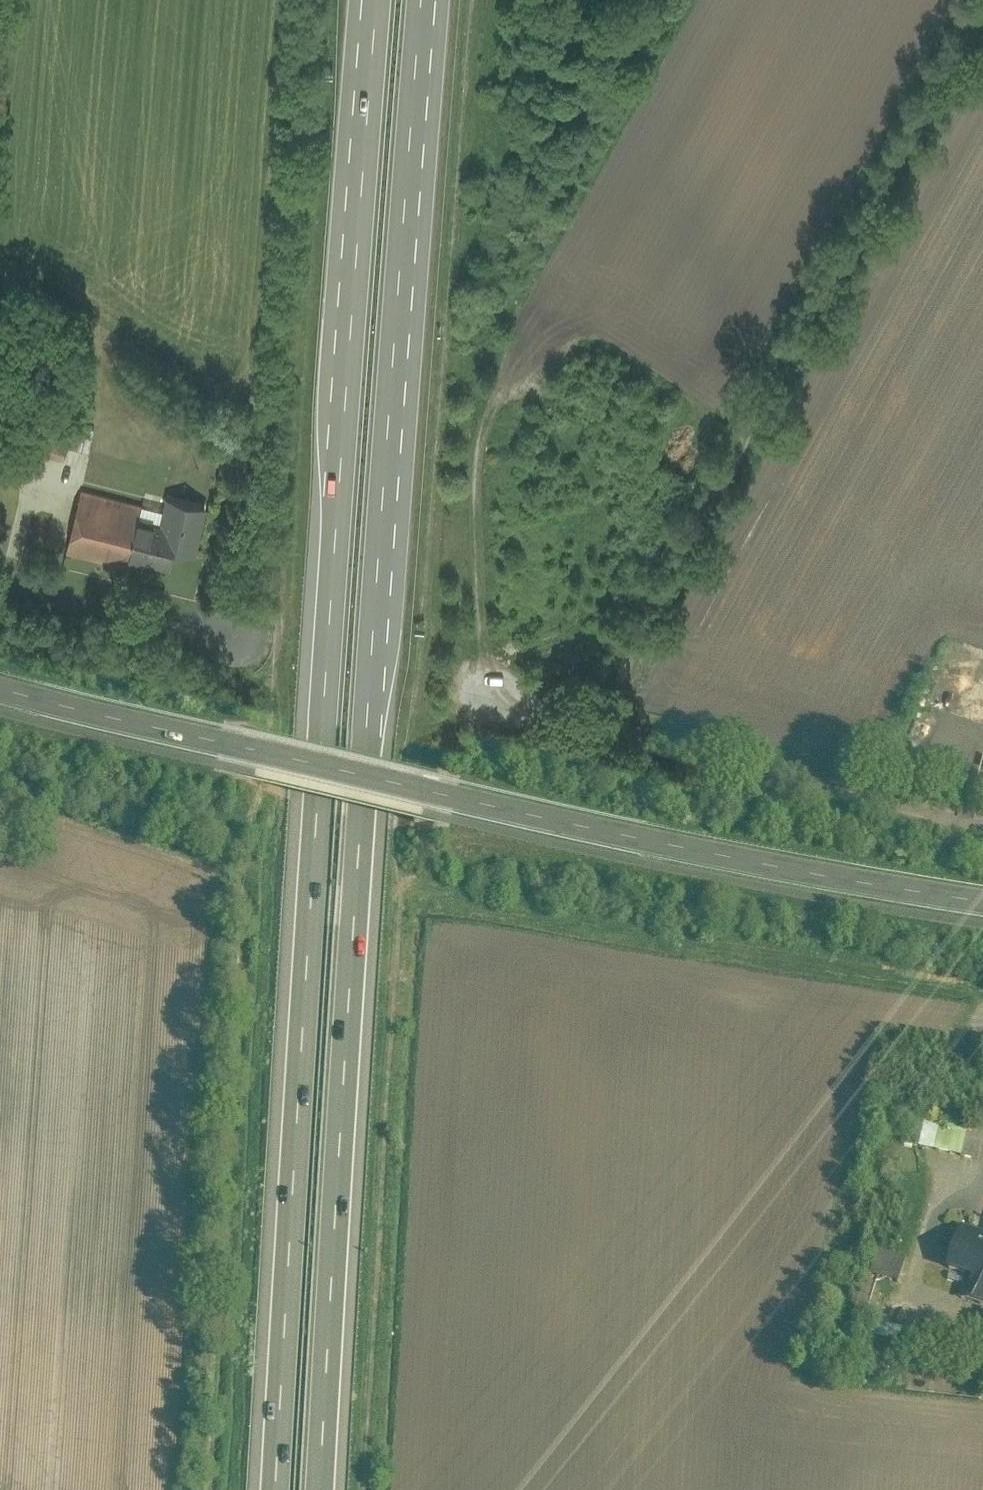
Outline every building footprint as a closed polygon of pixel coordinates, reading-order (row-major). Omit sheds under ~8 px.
[(72,429),(28,419),(20,453),(64,463),(72,429)] [(162,516),(81,496),(66,558),(126,573),(129,565),(168,574),(173,556),(191,560),(204,508),(166,499),(162,516)] [(982,1132),(927,1120),(921,1148),(977,1160),(982,1132)] [(962,1230),(949,1272),(975,1280),(967,1305),(982,1310),(982,1236),(962,1230)] [(908,1261),(880,1252),(873,1276),(900,1284),(908,1261)] [(900,1344),(904,1331),(880,1324),(877,1337),(900,1344)]
